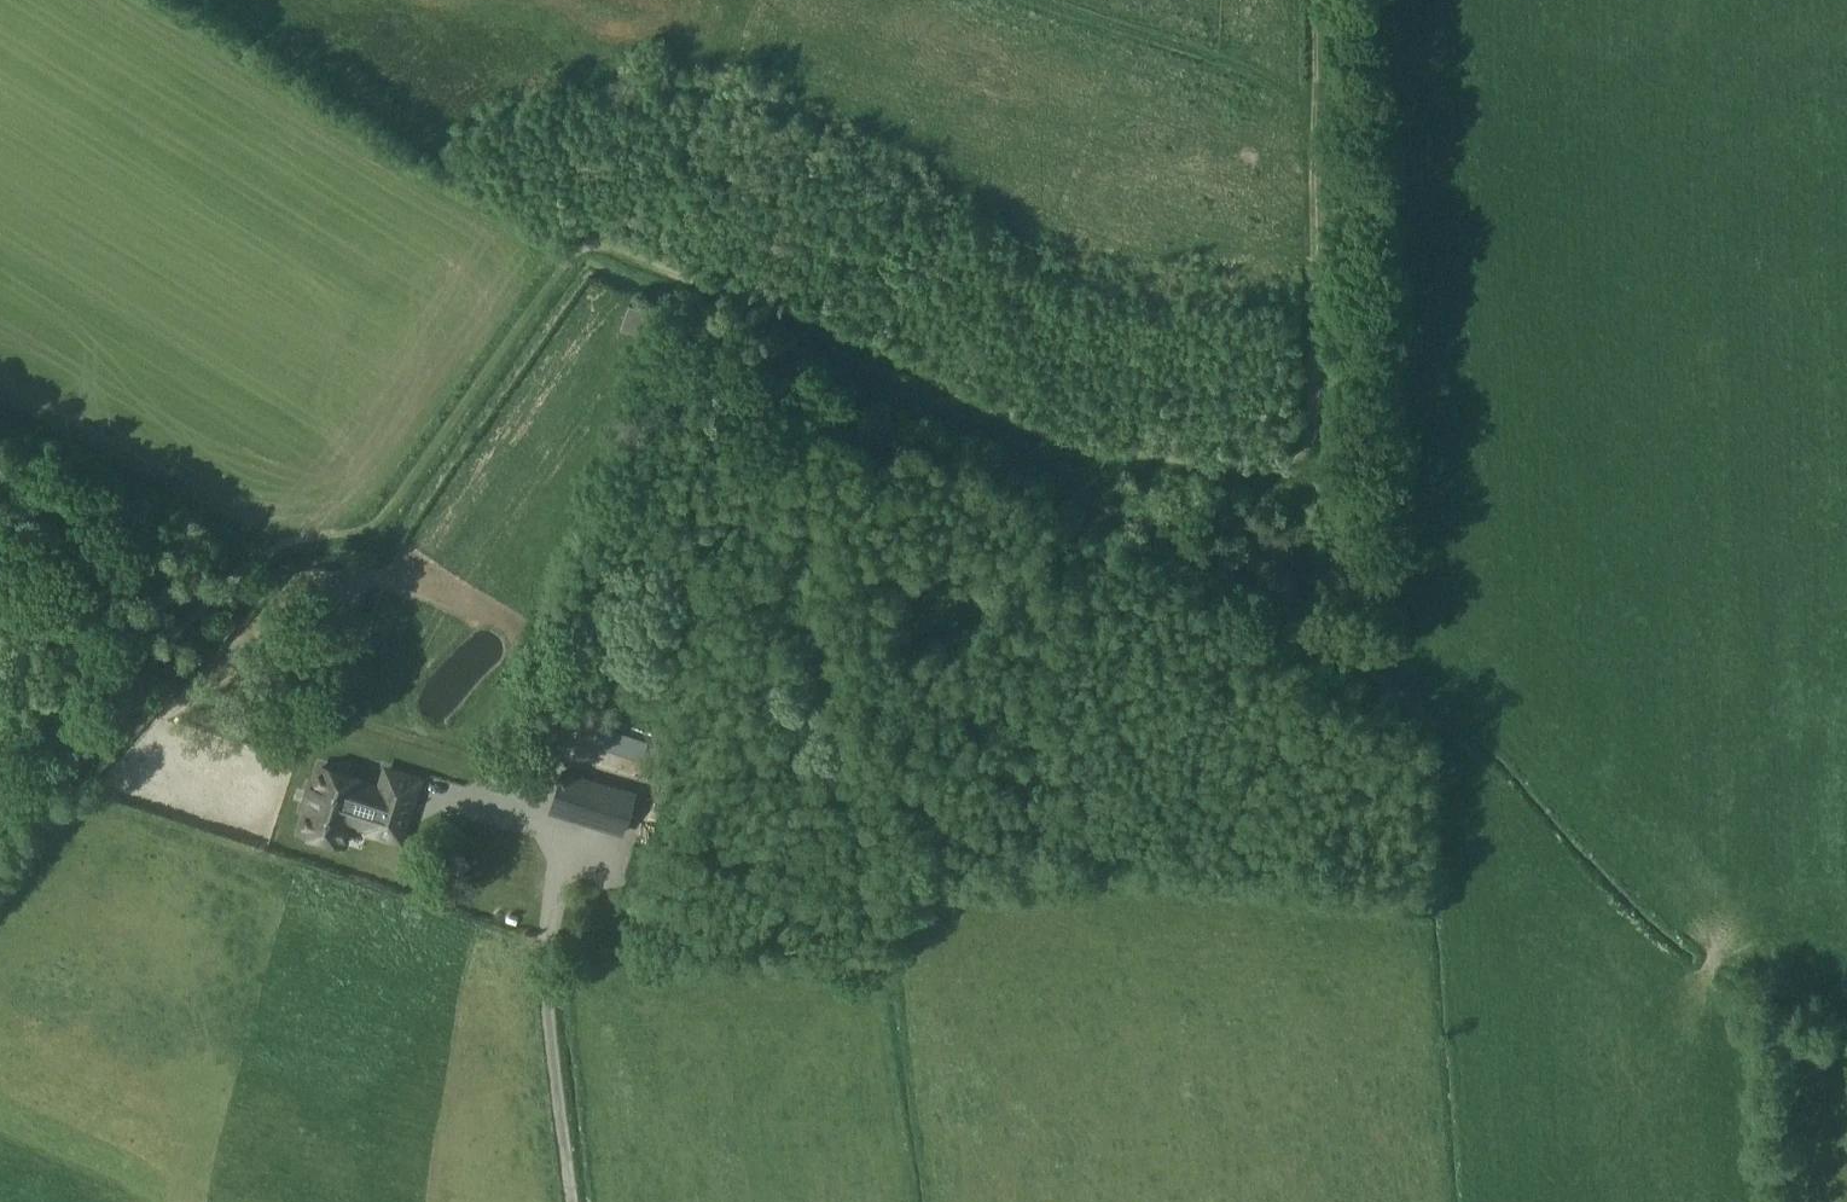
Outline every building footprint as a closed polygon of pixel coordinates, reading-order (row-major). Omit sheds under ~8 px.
[(363,779),(322,766),(315,788),(310,786),(303,808),(308,809),(301,830),(343,843),(349,823),(400,838),(419,779),(387,769),(381,788),(362,782),(363,779)] [(434,885),(458,905),(477,882),(453,862),(434,885)]
